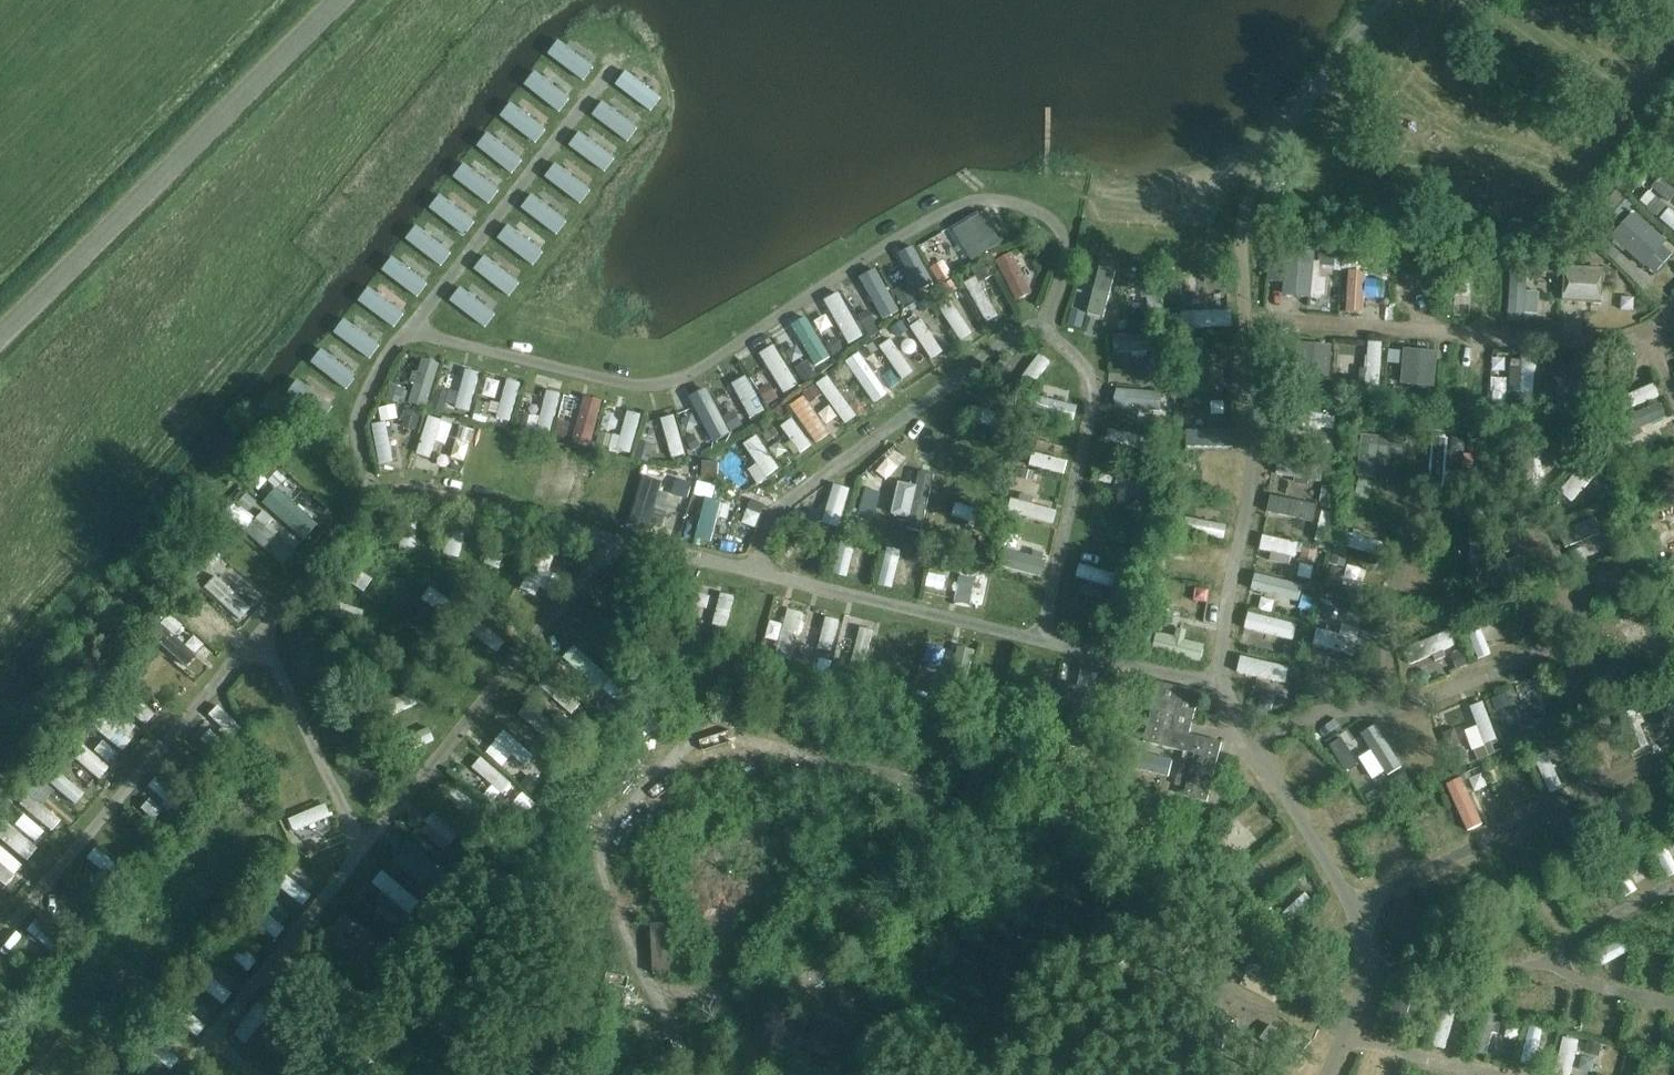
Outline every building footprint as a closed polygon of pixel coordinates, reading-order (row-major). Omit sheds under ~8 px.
[(564,36),(552,52),(587,79),(599,63),(564,36)] [(540,67),(527,82),(561,111),(574,96),(540,67)] [(629,68),(618,84),(657,108),(667,92),(629,68)] [(608,97),(596,112),(627,138),(640,123),(608,97)] [(503,114),(536,141),(549,125),(516,99),(503,114)] [(572,144),(606,169),(618,153),(585,128),(572,144)] [(480,146),(514,170),(526,153),(491,129),(480,146)] [(1610,135),(1602,143),(1617,158),(1625,150),(1610,135)] [(467,161),(456,178),(495,202),(506,185),(467,161)] [(560,161),(549,178),(586,201),(597,184),(560,161)] [(1673,199),(1673,183),(1664,174),(1642,197),(1659,214),(1673,199)] [(445,191),(433,206),(468,234),(480,218),(445,191)] [(537,191),(526,206),(565,234),(576,219),(537,191)] [(1673,226),(1673,205),(1663,217),(1673,226)] [(1670,260),(1673,256),(1673,242),(1637,206),(1614,230),(1653,267),(1665,254),(1670,260)] [(992,211),(955,220),(963,254),(1000,246),(992,211)] [(514,219),(501,235),(535,262),(548,247),(514,219)] [(422,221),(409,236),(442,263),(455,248),(422,221)] [(920,242),(905,250),(924,288),(939,280),(920,242)] [(1023,249),(1002,255),(1016,303),(1036,297),(1023,249)] [(385,266),(417,293),(430,278),(399,251),(385,266)] [(477,268),(512,291),(523,274),(488,251),(477,268)] [(1298,251),(1299,292),(1330,292),(1330,272),(1322,272),(1322,251),(1298,251)] [(945,277),(957,272),(949,256),(938,261),(945,277)] [(1104,260),(1091,311),(1109,316),(1122,265),(1104,260)] [(1605,299),(1607,262),(1571,260),(1569,297),(1605,299)] [(865,274),(889,314),(908,302),(883,263),(865,274)] [(1351,264),(1350,307),(1367,308),(1369,265),(1351,264)] [(1547,271),(1514,269),(1512,311),(1545,312),(1547,271)] [(993,320),(1006,312),(981,272),(968,280),(993,320)] [(488,323),(500,308),(465,283),(454,298),(488,323)] [(372,285),(361,301),(399,325),(409,308),(372,285)] [(938,295),(967,338),(980,329),(951,286),(938,295)] [(842,288),(827,297),(854,339),(869,329),(842,288)] [(1458,315),(1459,288),(1449,288),(1448,314),(1458,315)] [(1461,290),(1460,314),(1474,315),(1476,291),(1461,290)] [(1623,292),(1624,307),(1639,306),(1638,291),(1623,292)] [(1186,306),(1186,324),(1235,324),(1235,305),(1186,306)] [(375,357),(387,340),(349,314),(337,330),(375,357)] [(915,322),(937,356),(949,348),(927,314),(915,322)] [(824,360),(836,352),(814,318),(802,326),(824,360)] [(1153,348),(1152,329),(1118,332),(1120,351),(1153,348)] [(894,334),(883,343),(909,375),(920,366),(894,334)] [(1311,372),(1336,372),(1336,338),(1310,338),(1311,372)] [(1385,382),(1387,339),(1371,338),(1369,381),(1385,382)] [(764,349),(789,390),(804,380),(779,339),(764,349)] [(1439,382),(1441,344),(1407,342),(1405,380),(1439,382)] [(325,345),(314,363),(350,385),(361,367),(325,345)] [(878,400),(894,391),(867,347),(851,357),(878,400)] [(1041,380),(1055,356),(1042,349),(1028,373),(1041,380)] [(417,398),(437,401),(443,356),(423,354),(417,398)] [(1514,354),(1514,394),(1538,394),(1538,354),(1514,354)] [(1227,375),(1228,359),(1214,358),(1213,374),(1227,375)] [(476,409),(485,367),(470,364),(461,406),(476,409)] [(753,370),(736,377),(753,415),(770,407),(753,370)] [(821,380),(850,421),(862,412),(833,372),(821,380)] [(515,417),(527,378),(509,373),(498,412),(515,417)] [(1512,373),(1497,373),(1497,393),(1512,393),(1512,373)] [(1658,379),(1634,388),(1640,403),(1664,394),(1658,379)] [(715,382),(694,390),(715,437),(735,429),(715,382)] [(1121,384),(1118,405),(1159,411),(1161,390),(1121,384)] [(550,385),(547,410),(533,408),(531,425),(557,428),(563,387),(550,385)] [(820,441),(837,430),(810,389),(794,400),(820,441)] [(1041,390),(1035,408),(1079,421),(1084,404),(1041,390)] [(589,391),(577,438),(596,443),(607,395),(589,391)] [(1214,393),(1213,412),(1230,412),(1231,394),(1214,393)] [(1665,396),(1632,410),(1639,426),(1672,412),(1665,396)] [(977,400),(971,417),(1006,428),(1012,412),(977,400)] [(606,446),(639,450),(644,408),(629,406),(626,432),(607,430),(606,446)] [(689,426),(706,424),(704,410),(686,412),(689,426)] [(793,437),(803,452),(817,443),(799,413),(786,421),(795,436),(793,437)] [(1192,424),(1191,446),(1237,447),(1238,426),(1192,424)] [(1034,460),(1069,470),(1073,456),(1038,446),(1034,460)] [(464,473),(468,456),(456,454),(453,471),(464,473)] [(1279,457),(1277,473),(1315,476),(1316,460),(1279,457)] [(1573,498),(1587,489),(1589,493),(1600,486),(1585,461),(1560,477),(1573,498)] [(717,494),(720,480),(703,476),(700,490),(717,494)] [(839,477),(825,518),(842,523),(855,483),(839,477)] [(250,486),(238,499),(252,512),(264,500),(250,486)] [(737,537),(740,516),(733,515),(735,498),(708,493),(702,532),(737,537)] [(1271,493),(1270,525),(1287,525),(1287,532),(1308,533),(1308,515),(1318,516),(1318,494),(1271,493)] [(1024,494),(1020,509),(1058,520),(1063,505),(1024,494)] [(984,521),(987,503),(958,498),(955,515),(984,521)] [(1318,535),(1332,538),(1339,508),(1325,504),(1318,535)] [(295,542),(301,534),(265,507),(248,530),(293,563),(303,549),(295,542)] [(1664,513),(1669,526),(1673,524),(1673,509),(1664,513)] [(1584,549),(1609,541),(1600,513),(1574,522),(1584,549)] [(1190,532),(1231,535),(1232,517),(1191,514),(1190,532)] [(469,555),(472,524),(453,522),(450,554),(469,555)] [(1357,549),(1374,544),(1371,532),(1354,536),(1357,549)] [(837,569),(851,572),(860,539),(846,536),(837,569)] [(1309,542),(1304,556),(1319,561),(1324,546),(1309,542)] [(1046,570),(1050,552),(1018,546),(1015,564),(1046,570)] [(884,553),(876,577),(895,584),(903,559),(884,553)] [(1120,587),(1125,571),(1082,558),(1077,574),(1120,587)] [(1315,575),(1319,562),(1303,558),(1300,571),(1315,575)] [(1349,561),(1348,576),(1367,578),(1369,563),(1349,561)] [(357,581),(370,587),(377,573),(364,567),(357,581)] [(962,567),(960,600),(989,601),(990,568),(962,567)] [(929,568),(928,584),(945,585),(946,568),(929,568)] [(247,613),(256,598),(215,572),(205,587),(247,613)] [(436,582),(427,594),(445,609),(455,597),(436,582)] [(723,587),(719,622),(734,623),(738,589),(723,587)] [(791,604),(788,618),(773,616),(768,643),(800,649),(807,607),(791,604)] [(1248,624),(1300,639),(1306,620),(1253,605),(1248,624)] [(152,637),(191,663),(208,637),(170,611),(152,637)] [(835,647),(844,615),(831,611),(821,643),(835,647)] [(1345,618),(1345,626),(1318,624),(1317,645),(1363,648),(1364,620),(1345,618)] [(870,650),(877,624),(864,621),(857,646),(870,650)] [(1471,627),(1481,655),(1495,650),(1486,622),(1471,627)] [(1424,655),(1461,641),(1455,624),(1418,639),(1424,655)] [(567,655),(612,698),(625,684),(580,641),(567,655)] [(1284,674),(1284,709),(1295,708),(1294,655),(1242,656),(1242,675),(1284,674)] [(1081,664),(1079,678),(1068,677),(1065,696),(1092,700),(1097,667),(1081,664)] [(542,684),(563,696),(570,684),(549,672),(542,684)] [(1510,685),(1528,724),(1553,713),(1535,673),(1510,685)] [(1184,797),(1207,802),(1222,743),(1182,733),(1192,691),(1158,683),(1143,742),(1184,752),(1176,785),(1186,788),(1184,797)] [(392,691),(390,706),(420,709),(422,694),(392,691)] [(1487,696),(1474,701),(1481,722),(1468,727),(1474,747),(1501,738),(1487,696)] [(208,713),(231,739),(245,727),(221,701),(208,713)] [(126,749),(140,733),(114,710),(99,726),(126,749)] [(530,765),(540,754),(510,726),(489,747),(507,764),(517,753),(530,765)] [(105,737),(96,746),(114,763),(123,754),(105,737)] [(1614,758),(1628,753),(1622,738),(1608,744),(1614,758)] [(84,741),(74,755),(103,777),(113,764),(84,741)] [(1550,747),(1536,753),(1553,792),(1567,785),(1550,747)] [(500,798),(516,780),(485,752),(470,770),(500,798)] [(56,771),(49,783),(80,801),(87,788),(56,771)] [(156,774),(146,790),(180,810),(190,794),(156,774)] [(517,799),(530,813),(540,803),(527,789),(517,799)] [(23,804),(56,829),(65,817),(32,792),(23,804)] [(287,815),(291,829),(334,814),(329,800),(287,815)] [(421,820),(457,857),(472,841),(436,805),(421,820)] [(27,811),(18,820),(38,840),(47,831),(27,811)] [(1243,851),(1258,839),(1239,817),(1225,830),(1243,851)] [(31,858),(40,845),(15,825),(5,838),(31,858)] [(400,849),(422,868),(416,876),(435,892),(453,871),(412,835),(400,849)] [(88,857),(114,871),(121,858),(94,844),(88,857)] [(16,875),(0,858),(0,880),(5,885),(16,875)] [(416,912),(427,898),(386,866),(375,880),(416,912)] [(280,884),(305,901),(312,890),(287,873),(280,884)] [(1296,919),(1316,901),(1308,892),(1288,910),(1296,919)] [(366,982),(391,951),(352,917),(326,948),(366,982)] [(654,964),(676,965),(679,919),(657,917),(654,964)] [(1440,993),(1425,1038),(1448,1046),(1463,1000),(1440,993)] [(1500,1044),(1505,1011),(1483,1008),(1478,1041),(1500,1044)] [(1511,1018),(1509,1034),(1521,1036),(1524,1020),(1511,1018)] [(1523,1060),(1540,1061),(1542,1021),(1525,1020),(1523,1060)] [(1276,1028),(1276,1047),(1292,1047),(1292,1028),(1276,1028)] [(1564,1033),(1558,1071),(1577,1073),(1583,1035),(1564,1033)] [(1582,1053),(1582,1067),(1599,1066),(1599,1052),(1582,1053)] [(24,1074),(48,1074),(33,1063),(24,1074)]
